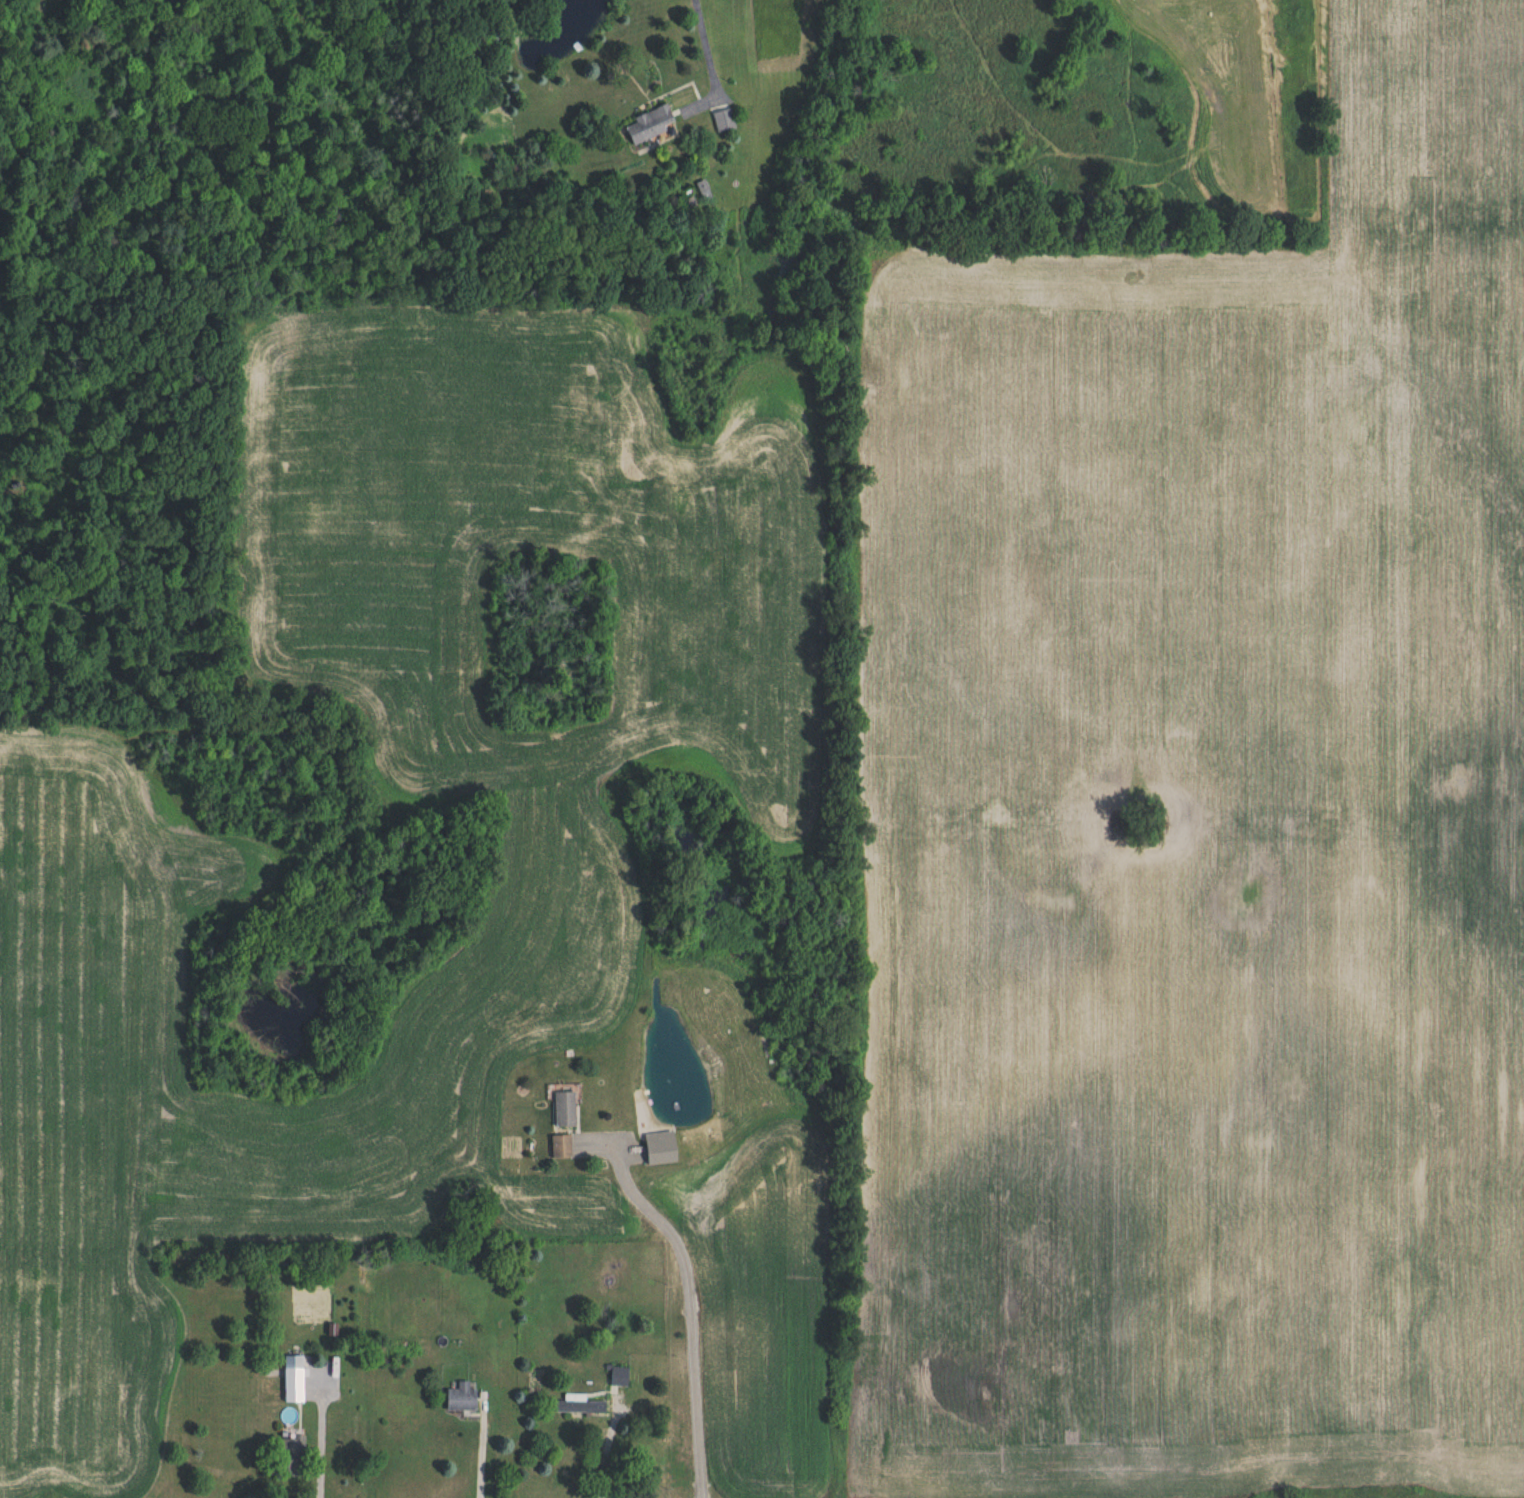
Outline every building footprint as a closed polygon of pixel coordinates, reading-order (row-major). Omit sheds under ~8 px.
[(736,130),(729,105),(709,111),(716,135),(736,130)] [(670,135),(668,127),(676,125),(671,106),(635,117),(638,126),(628,129),(633,146),(670,135)] [(577,1093),(556,1093),(556,1128),(577,1128),(577,1093)] [(572,1136),(552,1136),(552,1159),(572,1159),(572,1136)] [(628,1387),(629,1368),(612,1368),(612,1386),(628,1387)] [(305,1403),(305,1369),(286,1369),(286,1403),(305,1403)] [(470,1382),(459,1382),(459,1390),(449,1390),(449,1410),(478,1410),(478,1389),(470,1389),(470,1382)] [(607,1413),(607,1402),(586,1402),(586,1395),(566,1395),(566,1401),(551,1401),(551,1413),(607,1413)]
